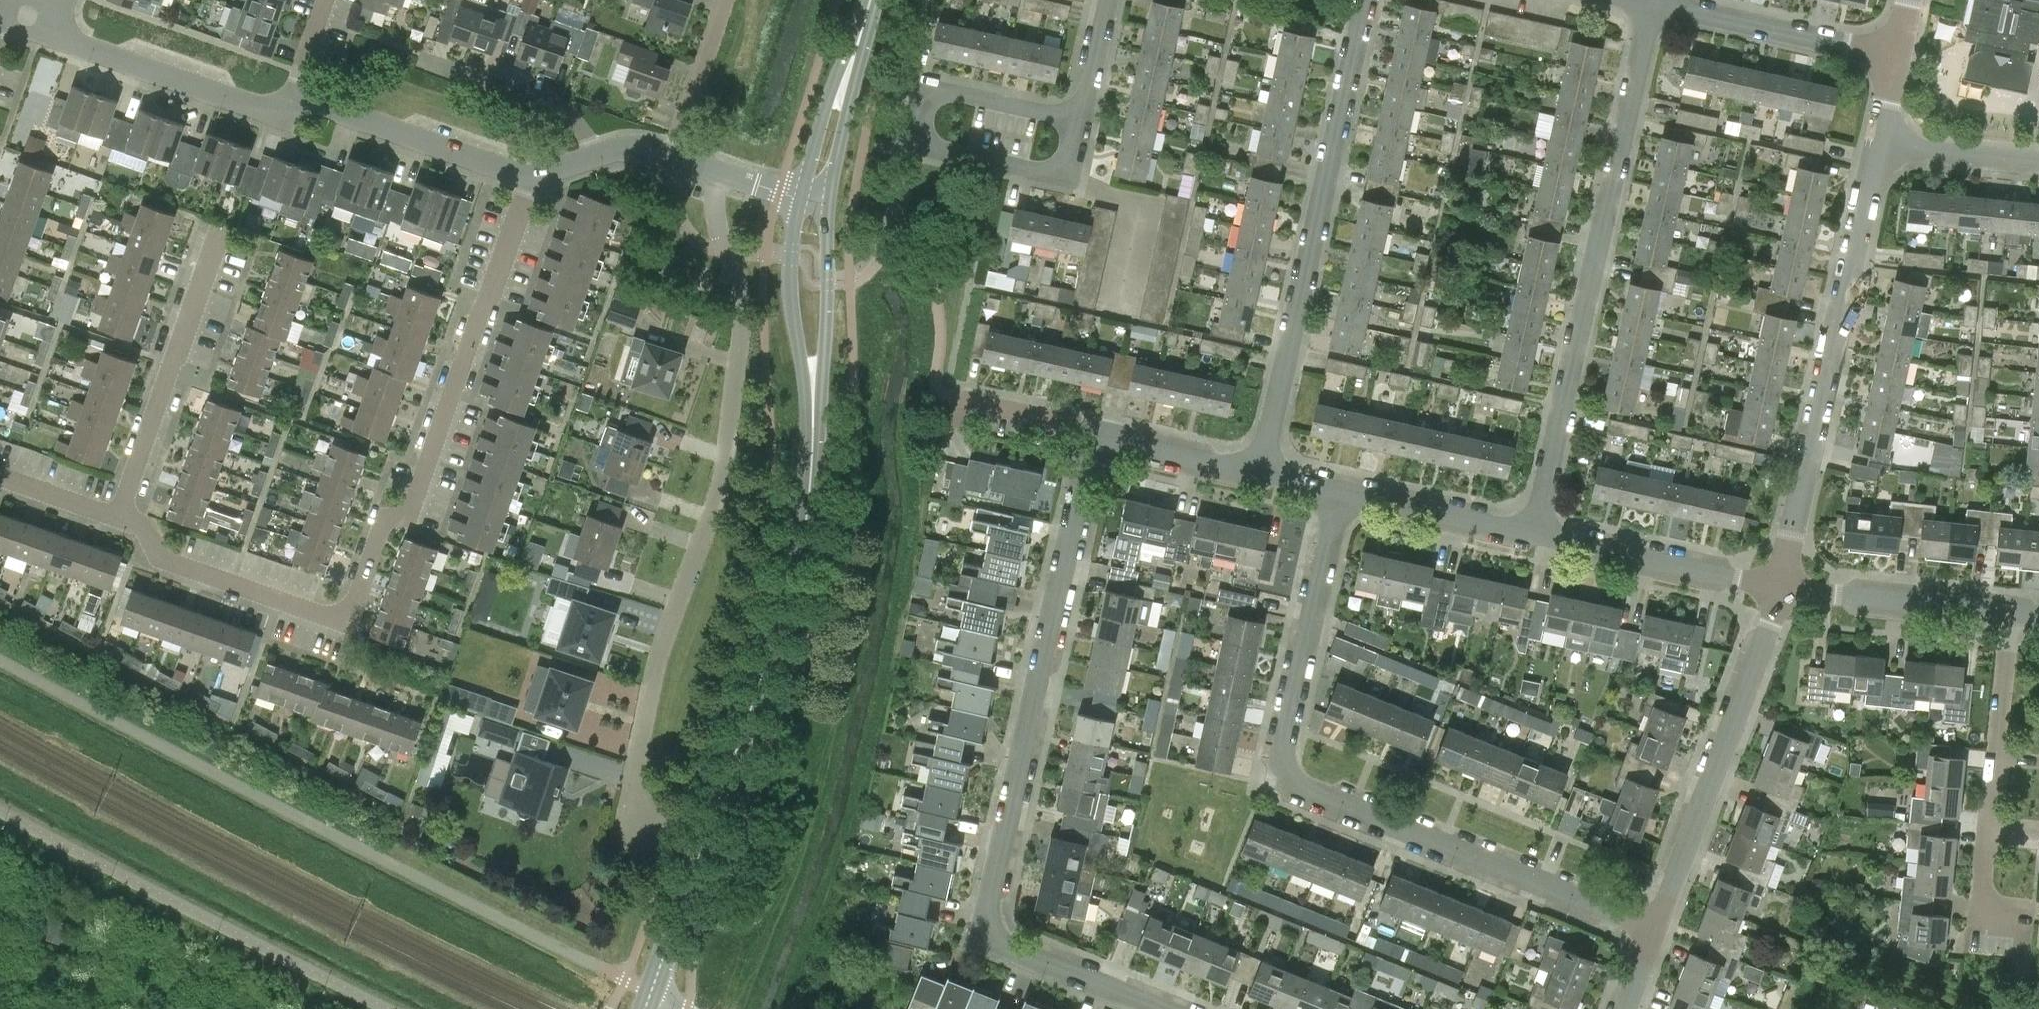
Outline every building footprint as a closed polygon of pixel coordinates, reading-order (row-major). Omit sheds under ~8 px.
[(158,16),(164,0),(111,0),(158,16)] [(244,9),(278,21),(285,0),(248,0),(244,9)] [(390,2),(402,6),(404,0),(360,0),(359,3),(386,13),(390,2)] [(456,23),(450,38),(471,45),(486,3),(476,0),(451,0),(444,19),(456,23)] [(538,0),(525,0),(524,8),(536,11),(538,0)] [(667,27),(682,32),(693,3),(684,0),(634,0),(653,6),(646,26),(665,33),(667,27)] [(1046,0),(1024,0),(1023,7),(1044,11),(1046,0)] [(1044,11),(1068,17),(1070,4),(1051,0),(1046,0),(1044,11)] [(1156,1),(1153,1),(1147,26),(1178,32),(1183,8),(1189,9),(1191,0),(1157,0),(1156,1)] [(1447,1),(1441,0),(1408,0),(1406,5),(1405,5),(1402,19),(1432,26),(1435,12),(1444,14),(1447,1)] [(2027,93),(2033,61),(2026,59),(2029,41),(2036,43),(2038,41),(2038,12),(2036,11),(2037,8),(2038,7),(2038,0),(1967,0),(1963,20),(1963,21),(1967,27),(1964,40),(1979,43),(1977,49),(1968,55),(1963,79),(2027,93)] [(1454,27),(1459,4),(1447,1),(1444,14),(1441,24),(1454,27)] [(492,52),(498,37),(509,41),(518,15),(486,3),(471,45),(492,52)] [(1466,30),(1472,7),(1459,4),(1454,27),(1466,30)] [(272,56),(276,44),(270,42),(278,21),(244,9),(233,5),(221,38),(272,56)] [(1479,33),(1484,9),(1472,7),(1466,30),(1479,33)] [(527,65),(528,61),(537,64),(550,29),(549,29),(537,24),(540,16),(520,9),(518,15),(509,41),(512,32),(524,36),(515,60),(527,65)] [(1496,36),(1501,13),(1489,10),(1484,33),(1496,36)] [(1508,39),(1513,16),(1501,13),(1496,36),(1508,39)] [(1278,29),(1284,30),(1278,55),(1309,61),(1314,37),(1310,36),(1313,24),(1313,23),(1281,16),(1278,29)] [(1520,41),(1525,18),(1513,16),(1508,39),(1520,41)] [(1533,44),(1538,21),(1525,18),(1520,41),(1533,44)] [(545,71),(557,75),(566,50),(577,54),(585,31),(574,28),(574,26),(553,19),(549,29),(550,29),(537,64),(547,67),(545,71)] [(1396,45),(1426,52),(1432,26),(1402,19),(1396,45)] [(957,59),(964,26),(939,20),(932,53),(957,59)] [(1545,47),(1550,24),(1538,21),(1533,44),(1545,47)] [(1557,49),(1562,26),(1550,24),(1545,47),(1557,49)] [(981,64),(988,31),(964,26),(957,59),(981,64)] [(1142,50),(1172,57),(1178,32),(1147,26),(1142,50)] [(588,28),(584,39),(593,42),(597,31),(588,28)] [(1568,56),(1598,62),(1601,47),(1600,47),(1603,36),(1570,28),(1568,41),(1571,42),(1568,56)] [(1005,70),(1013,37),(988,31),(981,64),(1005,70)] [(1029,75),(1037,42),(1013,37),(1005,70),(1029,75)] [(660,96),(670,69),(649,62),(653,50),(625,40),(618,60),(632,65),(625,84),(628,85),(626,91),(628,95),(637,98),(641,96),(643,90),(660,96)] [(1495,44),(1482,41),(1479,57),(1492,60),(1495,44)] [(1037,42),(1029,75),(1054,81),(1062,48),(1037,42)] [(1463,43),(1460,53),(1474,56),(1476,46),(1463,43)] [(1391,71),(1421,78),(1426,52),(1396,45),(1391,71)] [(1137,74),(1167,81),(1172,57),(1142,50),(1137,74)] [(1221,57),(1208,54),(1206,64),(1219,67),(1221,57)] [(1309,61),(1278,55),(1273,79),(1303,86),(1309,61)] [(1708,90),(1715,60),(1690,55),(1683,85),(1708,90)] [(1562,82),(1592,88),(1598,62),(1568,56),(1562,82)] [(1240,61),(1227,58),(1223,73),(1237,76),(1240,61)] [(1715,60),(1708,90),(1732,96),(1739,66),(1715,60)] [(1204,74),(1217,77),(1219,67),(1206,64),(1204,74)] [(1739,66),(1732,96),(1757,101),(1763,71),(1739,66)] [(1385,97),(1415,103),(1421,78),(1391,71),(1385,97)] [(1763,71),(1757,101),(1781,106),(1788,76),(1763,71)] [(1222,79),(1235,82),(1237,76),(1223,73),(1222,79)] [(1131,98),(1162,105),(1167,81),(1137,74),(1131,98)] [(1788,76),(1781,106),(1805,112),(1812,82),(1788,76)] [(1303,86),(1273,79),(1267,103),(1298,110),(1303,86)] [(1454,81),(1450,102),(1463,105),(1467,84),(1454,81)] [(1556,107),(1586,114),(1592,88),(1562,82),(1556,107)] [(1812,82),(1805,112),(1830,117),(1837,87),(1812,82)] [(47,125),(59,129),(57,134),(78,142),(82,130),(96,93),(74,85),(67,105),(55,101),(47,125)] [(1481,108),(1485,88),(1472,85),(1468,106),(1481,108)] [(102,144),(114,148),(122,124),(111,120),(118,101),(96,93),(82,130),(104,138),(102,144)] [(1379,123),(1409,129),(1415,103),(1385,97),(1379,123)] [(1126,123),(1156,129),(1162,105),(1131,98),(1126,123)] [(1211,105),(1198,102),(1195,112),(1209,115),(1211,105)] [(1298,110),(1267,103),(1262,128),(1292,135),(1298,110)] [(1227,120),(1229,109),(1216,107),(1214,117),(1227,120)] [(1551,133),(1580,140),(1586,114),(1556,107),(1551,133)] [(1700,127),(1703,114),(1678,108),(1675,121),(1700,127)] [(148,160),(150,153),(163,117),(141,109),(134,128),(122,124),(114,148),(126,152),(148,160)] [(1193,123),(1206,126),(1209,115),(1195,112),(1193,123)] [(1703,114),(1700,127),(1716,130),(1719,117),(1703,114)] [(172,160),(169,168),(181,172),(190,148),(178,144),(185,124),(163,117),(150,153),(172,160)] [(1742,122),(1739,135),(1749,137),(1751,124),(1742,122)] [(1121,147),(1151,154),(1156,129),(1126,123),(1121,147)] [(1373,148),(1403,155),(1409,129),(1379,123),(1373,148)] [(1759,139),(1762,127),(1751,124),(1749,137),(1759,139)] [(1656,162),(1686,169),(1692,144),(1704,146),(1707,134),(1674,127),(1672,139),(1662,137),(1656,162)] [(1292,135),(1262,128),(1257,151),(1251,150),(1249,162),(1281,169),(1283,158),(1287,159),(1292,135)] [(1443,130),(1439,150),(1452,153),(1456,133),(1443,130)] [(1797,148),(1800,135),(1785,132),(1782,145),(1797,148)] [(193,176),(195,169),(217,176),(230,140),(208,133),(201,152),(190,148),(181,172),(193,176)] [(1545,159),(1575,166),(1580,140),(1551,133),(1545,159)] [(41,158),(47,140),(30,134),(24,151),(41,158)] [(1470,157),(1475,136),(1462,134),(1457,154),(1470,157)] [(1800,135),(1797,148),(1822,153),(1825,141),(1800,135)] [(239,184),(236,191),(248,195),(257,171),(246,167),(252,148),(230,140),(217,176),(239,184)] [(1225,143),(1211,140),(1208,152),(1222,156),(1225,143)] [(1151,154),(1121,147),(1115,172),(1145,179),(1151,154)] [(1403,155),(1373,148),(1367,175),(1365,187),(1399,194),(1401,183),(1397,182),(1403,155)] [(1200,154),(1187,151),(1185,161),(1198,164),(1200,154)] [(1792,192),(1822,199),(1827,174),(1818,172),(1821,159),(1787,152),(1785,164),(1798,167),(1792,192)] [(260,199),(263,192),(284,200),(297,164),(275,156),(269,175),(257,171),(248,195),(260,199)] [(344,176),(332,172),(324,195),(323,196),(324,196),(336,200),(334,204),(356,212),(372,165),(350,157),(344,176)] [(1539,185),(1569,191),(1575,166),(1545,159),(1539,185)] [(54,172),(21,160),(13,181),(46,193),(54,172)] [(1183,171),(1196,174),(1198,164),(1185,161),(1183,171)] [(1281,169),(1249,162),(1246,175),(1252,176),(1246,201),(1277,207),(1282,183),(1278,182),(1281,169)] [(1651,186),(1681,193),(1686,169),(1656,162),(1651,186)] [(304,215),(316,219),(324,196),(323,196),(324,195),(313,191),(320,172),(297,164),(284,200),(285,200),(280,212),(302,220),(304,215)] [(378,219),(390,224),(391,220),(399,196),(388,192),(395,172),(372,165),(356,212),(378,219)] [(1722,167),(1720,174),(1737,178),(1738,170),(1722,167)] [(391,220),(403,224),(401,228),(423,236),(439,188),(418,180),(411,200),(399,196),(391,220)] [(46,193),(13,181),(6,202),(39,213),(46,193)] [(1569,191),(1539,185),(1533,211),(1530,211),(1529,217),(1520,215),(1518,221),(1527,223),(1528,222),(1561,230),(1563,218),(1569,191)] [(1645,210),(1675,217),(1681,193),(1651,186),(1645,210)] [(1357,223),(1387,230),(1392,205),(1396,206),(1399,194),(1365,187),(1357,223)] [(446,239),(458,243),(467,219),(455,215),(462,196),(439,188),(423,236),(444,244),(446,239)] [(1932,223),(1935,192),(1910,189),(1907,220),(1932,223)] [(1733,193),(1720,191),(1718,201),(1731,204),(1733,193)] [(613,217),(617,205),(581,192),(579,198),(569,194),(565,206),(580,211),(578,215),(616,228),(619,219),(613,217)] [(1787,216),(1816,223),(1822,199),(1792,192),(1787,216)] [(1935,192),(1932,223),(1957,226),(1960,195),(1935,192)] [(92,196),(84,193),(80,205),(88,208),(92,196)] [(1164,209),(1187,214),(1190,199),(1167,194),(1164,209)] [(1752,197),(1739,194),(1736,205),(1750,208),(1752,197)] [(1960,195),(1957,226),(1981,228),(1985,197),(1960,195)] [(1985,197),(1981,228),(2006,231),(2009,200),(1985,197)] [(2009,200),(2006,231),(2005,242),(2018,243),(2018,242),(2030,243),(2031,234),(2031,233),(2034,203),(2009,200)] [(1277,207),(1246,201),(1241,225),(1271,232),(1277,207)] [(1716,211),(1729,214),(1731,204),(1718,201),(1716,211)] [(6,202),(0,220),(0,223),(32,234),(39,213),(6,202)] [(138,216),(126,212),(124,220),(168,236),(176,214),(143,203),(138,216)] [(2034,203),(2031,233),(2031,234),(2038,234),(2038,203),(2034,203)] [(1208,207),(1195,204),(1192,215),(1205,218),(1208,207)] [(76,217),(84,220),(88,208),(80,205),(76,217)] [(1091,219),(1114,224),(1117,211),(1094,205),(1091,219)] [(1734,215),(1748,218),(1750,208),(1736,205),(1734,215)] [(1034,244),(1041,213),(1016,208),(1009,238),(1034,244)] [(1161,221),(1184,226),(1187,214),(1164,209),(1161,221)] [(1640,234),(1670,241),(1675,217),(1645,210),(1640,234)] [(1059,249),(1065,219),(1041,213),(1034,244),(1059,249)] [(606,235),(613,237),(616,228),(578,215),(577,219),(562,214),(558,225),(568,228),(566,234),(602,246),(606,235)] [(1203,228),(1205,218),(1192,215),(1190,225),(1203,228)] [(1781,240),(1811,247),(1816,223),(1787,216),(1781,240)] [(1086,243),(1089,231),(1090,224),(1065,219),(1059,249),(1083,255),(1086,243)] [(1089,231),(1112,236),(1114,224),(1091,219),(1090,224),(1089,231)] [(121,229),(133,233),(128,245),(161,256),(168,236),(124,220),(121,229)] [(1158,233),(1182,239),(1184,226),(1161,221),(1158,233)] [(1523,260),(1553,267),(1558,242),(1561,230),(1528,222),(1527,223),(1525,234),(1528,235),(1523,260)] [(0,223),(0,245),(25,254),(32,234),(0,223)] [(1351,248),(1382,254),(1387,230),(1357,223),(1351,248)] [(1271,232),(1241,225),(1235,249),(1266,256),(1271,232)] [(1086,243),(1109,248),(1112,236),(1089,231),(1086,243)] [(1156,245),(1179,251),(1182,239),(1158,233),(1156,245)] [(78,236),(70,234),(66,246),(74,248),(78,236)] [(554,235),(550,246),(565,252),(564,256),(602,269),(605,260),(598,258),(602,246),(566,234),(565,239),(554,235)] [(1670,241),(1640,234),(1634,259),(1645,261),(1642,273),(1675,281),(1678,268),(1665,265),(1670,241)] [(340,250),(343,240),(334,236),(331,246),(340,250)] [(1710,239),(1707,250),(1720,252),(1723,242),(1710,239)] [(1776,264),(1806,271),(1811,247),(1781,240),(1776,264)] [(1083,255),(1106,260),(1109,248),(1086,243),(1083,255)] [(1739,257),(1741,246),(1728,243),(1726,254),(1739,257)] [(377,247),(367,244),(363,257),(372,261),(377,247)] [(0,245),(0,268),(18,275),(25,254),(0,245)] [(154,276),(161,256),(128,245),(124,257),(112,252),(109,261),(154,276)] [(1153,258),(1176,263),(1179,251),(1156,245),(1153,258)] [(62,257),(70,260),(74,248),(66,246),(62,257)] [(1346,272),(1376,278),(1382,254),(1351,248),(1346,272)] [(314,261),(281,249),(274,270),(307,281),(314,261)] [(1266,256),(1235,249),(1230,274),(1260,281),(1266,256)] [(1927,267),(1929,254),(1903,251),(1902,264),(1927,267)] [(1429,255),(1416,252),(1414,262),(1427,264),(1429,255)] [(1184,253),(1182,264),(1194,267),(1197,256),(1184,253)] [(1929,254),(1927,267),(1943,269),(1944,256),(1929,254)] [(592,276),(599,278),(602,269),(564,256),(563,260),(547,255),(544,266),(554,269),(552,274),(588,287),(592,276)] [(1081,267),(1103,272),(1106,260),(1083,255),(1081,267)] [(1448,259),(1434,256),(1432,265),(1446,268),(1448,259)] [(1150,270),(1173,275),(1176,263),(1153,258),(1150,270)] [(1968,258),(1967,271),(1977,272),(1978,259),(1968,258)] [(1987,274),(1989,260),(1978,259),(1977,272),(1987,274)] [(1517,284),(1547,291),(1553,267),(1523,260),(1517,284)] [(106,269),(118,274),(114,285),(147,297),(154,276),(109,261),(106,269)] [(400,265),(398,270),(409,274),(413,263),(407,261),(400,265)] [(1412,272),(1425,275),(1427,264),(1414,262),(1412,272)] [(2028,264),(2017,263),(2016,277),(2027,278),(2028,264)] [(421,277),(424,267),(415,264),(412,274),(421,277)] [(1180,273),(1192,276),(1194,267),(1182,264),(1180,273)] [(1756,297),(1789,305),(1791,293),(1800,296),(1806,271),(1776,264),(1771,289),(1758,286),(1756,297)] [(1430,276),(1443,279),(1446,268),(1432,265),(1430,276)] [(1048,284),(1051,285),(1055,268),(1045,266),(1041,283),(1048,284)] [(1078,279),(1101,284),(1103,272),(1081,267),(1078,279)] [(10,296),(18,275),(0,268),(0,292),(10,296)] [(1676,280),(1695,284),(1698,272),(1678,268),(1676,280)] [(306,282),(307,281),(274,270),(267,289),(300,300),(300,299),(306,282)] [(1148,282),(1171,287),(1173,275),(1150,270),(1148,282)] [(1027,280),(989,271),(986,284),(1024,292),(1027,280)] [(1889,304),(1919,311),(1925,286),(1930,287),(1933,275),(1920,272),(1909,271),(1907,282),(1895,279),(1889,304)] [(1340,296),(1371,303),(1376,278),(1346,272),(1340,296)] [(1624,308),(1654,314),(1659,289),(1672,292),(1675,281),(1642,273),(1639,285),(1629,283),(1624,308)] [(64,277),(56,274),(51,286),(60,289),(64,277)] [(587,310),(590,301),(584,299),(588,287),(552,274),(550,280),(540,276),(536,287),(551,293),(550,297),(587,310)] [(1260,281),(1230,274),(1225,298),(1255,305),(1260,281)] [(1075,291),(1098,297),(1101,284),(1078,279),(1075,291)] [(66,291),(78,295),(82,284),(70,280),(66,291)] [(354,284),(346,281),(341,293),(350,296),(353,288),(354,284)] [(140,317),(147,297),(114,285),(114,286),(103,282),(98,293),(95,302),(140,317)] [(1171,287),(1148,282),(1145,295),(1168,299),(1171,287)] [(1041,283),(1038,296),(1048,298),(1051,285),(1048,284),(1041,283)] [(47,298),(55,301),(60,289),(51,286),(51,287),(43,284),(37,300),(46,303),(47,298)] [(368,284),(365,294),(378,298),(378,297),(381,291),(381,289),(368,284)] [(1512,308),(1542,315),(1547,291),(1517,284),(1512,308)] [(404,298),(392,294),(389,302),(434,318),(441,297),(409,285),(404,298)] [(1058,300),(1061,287),(1051,285),(1048,298),(1058,300)] [(260,308),(293,320),(300,300),(267,289),(260,308)] [(389,301),(391,295),(381,291),(378,297),(389,301)] [(1098,297),(1075,291),(1072,304),(1095,309),(1098,297)] [(337,305),(346,308),(350,296),(341,293),(337,305)] [(573,329),(578,316),(584,318),(587,310),(550,297),(548,301),(533,295),(529,306),(539,310),(537,316),(573,329)] [(1142,306),(1165,311),(1168,299),(1145,295),(1142,306)] [(607,319),(633,328),(641,305),(615,296),(607,319)] [(1335,320),(1365,327),(1371,303),(1340,296),(1335,320)] [(1760,337),(1790,344),(1795,319),(1786,317),(1789,305),(1756,297),(1753,310),(1765,313),(1760,337)] [(1255,305),(1225,298),(1219,322),(1213,321),(1211,334),(1243,341),(1246,329),(1249,329),(1255,305)] [(1419,303),(1406,300),(1403,310),(1417,313),(1419,303)] [(1036,301),(1034,314),(1044,316),(1047,304),(1036,301)] [(92,310),(104,314),(100,327),(123,335),(132,339),(140,317),(95,302),(92,310)] [(386,311),(398,315),(394,327),(427,338),(434,318),(389,302),(386,311)] [(1054,318),(1057,306),(1047,304),(1044,316),(1054,318)] [(1437,307),(1424,304),(1421,314),(1435,317),(1437,307)] [(1884,328),(1914,335),(1919,311),(1889,304),(1884,328)] [(1978,305),(1964,304),(1963,314),(1977,316),(1978,305)] [(60,306),(56,319),(70,324),(75,311),(60,306)] [(1165,311),(1142,306),(1140,318),(1163,323),(1165,311)] [(1997,307),(1984,306),(1983,316),(1996,318),(1997,307)] [(254,327),(249,325),(249,326),(282,337),(287,338),(293,320),(260,308),(254,327)] [(1507,333),(1536,339),(1542,315),(1512,308),(1507,333)] [(1618,332),(1649,338),(1654,314),(1624,308),(1618,332)] [(1401,321),(1414,324),(1417,313),(1403,310),(1401,321)] [(1081,325),(1091,327),(1094,314),(1084,312),(1081,325)] [(0,313),(0,337),(4,338),(11,317),(0,313)] [(1419,324),(1433,327),(1435,317),(1421,314),(1419,324)] [(1962,325),(1976,326),(1977,316),(1963,314),(1962,325)] [(1983,316),(1980,341),(1993,342),(1994,328),(1996,318),(1983,316)] [(555,345),(549,343),(554,330),(518,318),(515,324),(505,320),(501,331),(517,337),(515,341),(552,354),(555,345)] [(340,323),(332,320),(328,332),(336,335),(340,323)] [(1365,327),(1335,320),(1330,345),(1360,352),(1365,327)] [(971,355),(983,357),(983,360),(1008,366),(1014,336),(990,331),(991,325),(979,322),(971,355)] [(1144,325),(1138,324),(1134,323),(1132,334),(1141,336),(1144,325)] [(242,345),(275,357),(282,337),(249,326),(242,345)] [(390,339),(378,335),(375,343),(420,359),(427,338),(394,327),(390,339)] [(1879,352),(1909,359),(1914,335),(1884,328),(1879,352)] [(1165,343),(1176,346),(1179,332),(1168,330),(1165,343)] [(324,344),(332,346),(336,335),(328,332),(324,344)] [(1613,356),(1643,363),(1649,338),(1618,332),(1613,356)] [(1501,357),(1531,363),(1536,339),(1507,333),(1501,357)] [(1398,334),(1396,345),(1409,348),(1411,337),(1398,334)] [(649,343),(650,340),(634,335),(630,348),(644,353),(638,373),(634,384),(669,395),(681,353),(649,343)] [(1032,371),(1038,342),(1014,336),(1008,366),(1032,371)] [(1202,337),(1199,350),(1201,351),(1200,355),(1208,356),(1209,353),(1214,354),(1217,341),(1202,337)] [(1701,339),(1688,337),(1686,347),(1699,350),(1701,339)] [(1754,362),(1784,368),(1790,344),(1760,337),(1754,362)] [(43,340),(39,351),(48,353),(52,342),(43,339),(43,340)] [(1416,339),(1411,364),(1425,367),(1430,342),(1416,339)] [(495,351),(505,354),(503,359),(539,372),(543,360),(549,362),(552,354),(515,341),(514,345),(498,340),(495,351)] [(1239,360),(1242,346),(1217,341),(1214,354),(1239,360)] [(1720,344),(1707,341),(1704,350),(1718,353),(1720,344)] [(1056,377),(1063,347),(1038,342),(1032,371),(1056,377)] [(372,352),(384,356),(380,367),(375,366),(412,379),(420,359),(375,343),(372,352)] [(235,365),(268,376),(275,357),(242,345),(235,365)] [(1080,382),(1087,352),(1063,347),(1056,377),(1080,382)] [(1684,357),(1697,360),(1699,350),(1686,347),(1684,357)] [(564,351),(555,348),(553,354),(561,357),(564,351)] [(321,364),(325,352),(317,349),(312,361),(321,364)] [(100,363),(88,358),(85,367),(130,383),(137,361),(104,350),(100,363)] [(1702,361),(1715,364),(1718,353),(1704,350),(1702,361)] [(35,363),(44,365),(48,353),(39,351),(35,363)] [(1087,352),(1080,382),(1105,388),(1106,384),(1118,387),(1125,354),(1113,351),(1112,358),(1087,352)] [(1873,376),(1903,383),(1909,359),(1879,352),(1873,376)] [(1972,365),(1973,355),(1959,353),(1958,363),(1972,365)] [(1154,398),(1161,368),(1136,363),(1137,356),(1125,354),(1118,387),(1130,390),(1129,392),(1154,398)] [(1991,357),(1978,355),(1977,365),(1990,367),(1991,357)] [(1444,357),(1436,356),(1432,375),(1440,377),(1442,370),(1452,373),(1455,360),(1444,357)] [(1608,380),(1638,387),(1643,363),(1613,356),(1608,380)] [(1328,357),(1325,370),(1350,375),(1353,362),(1328,357)] [(1531,363),(1501,357),(1496,382),(1526,388),(1531,363)] [(503,359),(501,365),(491,361),(487,372),(502,377),(501,382),(538,395),(541,386),(535,384),(539,372),(503,359)] [(1365,379),(1368,366),(1353,362),(1350,375),(1365,379)] [(1749,386),(1779,392),(1784,368),(1754,362),(1749,386)] [(1957,374),(1971,375),(1972,365),(1958,363),(1957,374)] [(228,385),(261,396),(268,376),(235,365),(228,385)] [(1976,376),(1989,377),(1990,367),(1977,365),(1976,376)] [(371,378),(359,374),(356,383),(400,398),(407,378),(412,380),(412,379),(375,366),(371,378)] [(82,375),(94,380),(90,391),(122,403),(130,383),(85,367),(82,375)] [(1178,403),(1185,374),(1161,368),(1154,398),(1178,403)] [(1391,371),(1388,384),(1398,386),(1401,373),(1391,371)] [(1408,389),(1411,375),(1401,373),(1398,386),(1408,389)] [(1202,409),(1209,379),(1185,374),(1178,403),(1202,409)] [(315,379),(307,376),(303,388),(311,391),(315,379)] [(1868,401),(1898,407),(1903,383),(1873,376),(1868,401)] [(1209,379),(1202,409),(1227,414),(1234,384),(1209,379)] [(38,382),(29,380),(25,391),(33,394),(38,382)] [(488,401),(524,414),(529,401),(535,403),(538,395),(501,382),(499,386),(484,380),(480,391),(490,395),(488,401)] [(1638,387),(1608,380),(1602,405),(1632,412),(1638,387)] [(1439,381),(1436,395),(1447,397),(1450,384),(1439,381)] [(353,391),(365,395),(361,407),(393,419),(400,398),(356,383),(353,391)] [(1457,399),(1460,386),(1450,384),(1447,397),(1457,399)] [(1690,388),(1677,385),(1675,395),(1688,398),(1690,388)] [(1744,410),(1773,416),(1779,392),(1749,386),(1744,410)] [(299,400),(307,403),(311,391),(303,388),(299,400)] [(1709,392),(1696,389),(1694,399),(1707,401),(1709,392)] [(18,411),(26,414),(33,394),(25,391),(18,411)] [(85,403),(73,399),(70,408),(115,423),(122,403),(90,391),(85,403)] [(1496,407),(1499,394),(1483,391),(1480,404),(1496,407)] [(1499,394),(1496,407),(1520,413),(1523,400),(1499,394)] [(1673,405),(1686,408),(1688,398),(1675,395),(1673,405)] [(2033,396),(2031,421),(2038,422),(2038,397),(2033,396)] [(241,410),(209,399),(201,419),(234,430),(241,410)] [(1691,410),(1704,413),(1707,401),(1694,399),(1691,410)] [(1862,425),(1893,432),(1898,407),(1868,401),(1862,425)] [(1336,438),(1343,408),(1318,402),(1311,432),(1336,438)] [(1967,404),(1954,402),(1953,413),(1966,414),(1967,404)] [(1986,406),(1973,405),(1972,415),(1985,416),(1986,406)] [(341,424),(353,428),(353,429),(386,440),(393,419),(361,407),(356,419),(344,415),(341,424)] [(1773,416),(1744,410),(1743,410),(1730,407),(1729,413),(1728,413),(1725,426),(1726,427),(1725,432),(1768,441),(1773,416)] [(67,416),(80,420),(75,432),(108,444),(115,423),(70,408),(67,416)] [(1360,443),(1367,413),(1343,408),(1336,438),(1360,443)] [(1384,449),(1391,419),(1367,413),(1360,443),(1384,449)] [(1952,423),(1965,425),(1966,414),(1953,413),(1952,423)] [(539,441),(532,439),(537,426),(501,414),(499,420),(488,416),(485,427),(500,433),(498,437),(536,450),(539,441)] [(612,450),(645,461),(653,440),(647,438),(653,423),(630,415),(625,430),(620,428),(608,424),(600,446),(612,450)] [(1971,426),(1984,427),(1985,416),(1972,415),(1971,426)] [(1632,436),(1634,424),(1609,418),(1606,430),(1632,436)] [(195,438),(227,449),(234,430),(201,419),(195,438)] [(1409,454),(1415,424),(1391,419),(1384,449),(1409,454)] [(23,423),(15,420),(12,428),(24,433),(27,424),(23,423)] [(2031,421),(2028,445),(2038,447),(2038,422),(2031,421)] [(1433,460),(1440,430),(1415,424),(1409,454),(1433,460)] [(1634,424),(1632,436),(1647,439),(1649,427),(1634,424)] [(1893,432),(1862,425),(1857,450),(1869,453),(1866,465),(1879,467),(1879,468),(1890,469),(1893,457),(1887,456),(1893,432)] [(1954,429),(1953,446),(1963,447),(1964,431),(1954,429)] [(1457,465),(1464,435),(1440,430),(1433,460),(1457,465)] [(282,433),(274,431),(270,443),(278,446),(282,433)] [(68,453),(101,465),(108,444),(75,432),(71,444),(59,440),(56,449),(68,453)] [(1673,432),(1670,445),(1680,447),(1683,434),(1673,432)] [(1690,449),(1693,436),(1683,434),(1680,447),(1690,449)] [(1482,470),(1488,440),(1464,435),(1457,465),(1482,470)] [(526,456),(533,459),(536,450),(498,437),(497,441),(482,436),(478,447),(488,450),(486,455),(522,468),(526,456)] [(188,457),(221,469),(227,449),(195,438),(188,457)] [(1488,440),(1482,470),(1507,476),(1513,446),(1488,440)] [(1970,440),(1970,448),(1985,450),(1985,442),(1970,440)] [(1728,457),(1731,445),(1716,441),(1713,454),(1728,457)] [(266,454),(274,457),(278,446),(270,443),(266,454)] [(330,455),(319,451),(316,459),(360,474),(367,454),(334,443),(330,455)] [(1756,450),(1731,445),(1728,457),(1753,463),(1756,450)] [(2028,445),(2025,471),(2021,470),(2019,483),(2030,484),(2038,485),(2038,447),(2028,445)] [(610,472),(605,487),(627,495),(633,480),(638,482),(645,461),(612,450),(605,471),(610,472)] [(525,482),(518,480),(522,468),(486,455),(484,461),(474,457),(470,468),(485,474),(484,478),(521,491),(525,482)] [(181,476),(214,488),(221,469),(188,457),(181,476)] [(307,465),(324,471),(321,482),(353,494),(360,474),(316,459),(315,460),(310,458),(307,465)] [(990,488),(1036,498),(1041,472),(996,462),(996,463),(970,458),(968,464),(956,462),(955,462),(969,465),(964,488),(986,493),(990,472),(993,473),(990,488)] [(1851,461),(1849,474),(1876,480),(1879,468),(1879,467),(1866,465),(1851,461)] [(961,504),(964,488),(969,465),(955,462),(947,501),(961,504)] [(1617,500),(1624,470),(1599,465),(1592,495),(1617,500)] [(1947,465),(1946,475),(1959,476),(1961,466),(1947,465)] [(1965,477),(1978,479),(1979,468),(1966,467),(1965,477)] [(269,472),(260,469),(256,481),(265,484),(269,472)] [(1641,506),(1648,476),(1624,470),(1617,500),(1641,506)] [(174,496),(207,507),(214,488),(181,476),(174,496)] [(512,497),(518,499),(521,491),(484,478),(483,482),(467,476),(464,488),(473,491),(472,496),(508,509),(512,497)] [(1666,511),(1672,481),(1648,476),(1641,506),(1666,511)] [(252,493),(260,496),(265,484),(256,481),(252,493)] [(1690,516),(1697,486),(1672,481),(1666,511),(1690,516)] [(317,493),(305,489),(302,497),(347,513),(353,494),(321,482),(317,493)] [(2030,484),(2029,496),(2038,497),(2038,485),(2030,484)] [(1714,522),(1721,492),(1697,486),(1690,516),(1714,522)] [(1721,492),(1714,522),(1739,527),(1746,497),(1721,492)] [(1869,547),(1873,513),(1858,511),(1859,496),(1848,495),(1847,510),(1846,510),(1842,544),(1869,547)] [(216,510),(207,507),(174,496),(167,516),(200,527),(204,517),(213,520),(216,510)] [(456,509),(471,514),(470,518),(507,531),(510,523),(504,521),(508,509),(472,496),(470,501),(460,498),(456,509)] [(299,505),(311,510),(307,521),(340,532),(347,513),(302,497),(299,505)] [(1119,534),(1130,537),(1125,558),(1139,561),(1143,540),(1142,540),(1150,503),(1127,498),(1119,534)] [(1873,513),(1869,547),(1896,550),(1899,528),(1910,530),(1913,502),(1891,500),(1889,514),(1873,513)] [(623,509),(600,501),(595,516),(589,514),(582,535),(615,547),(623,526),(617,524),(623,509)] [(1946,555),(1949,521),(1934,519),(1935,505),(1913,502),(1910,530),(1921,531),(1919,552),(1946,555)] [(1142,540),(1143,540),(1166,545),(1164,556),(1175,559),(1182,530),(1171,528),(1175,509),(1150,503),(1142,540)] [(986,550),(1026,558),(1032,531),(1011,527),(1014,515),(979,507),(976,519),(973,518),(971,529),(990,534),(986,550)] [(255,511),(247,508),(243,519),(251,522),(255,511)] [(1949,521),(1946,555),(1973,558),(1975,536),(1986,538),(1989,510),(1967,508),(1965,523),(1949,521)] [(2022,563),(2026,529),(2010,527),(2012,513),(1989,510),(1986,538),(1997,539),(1995,560),(2022,563)] [(9,552),(21,519),(0,512),(0,549),(9,552)] [(1190,550),(1203,553),(1200,565),(1210,568),(1213,555),(1221,519),(1198,513),(1193,533),(1182,530),(1175,559),(1187,561),(1190,550)] [(449,528),(459,532),(457,538),(493,551),(498,538),(504,540),(507,531),(470,518),(468,522),(453,517),(449,528)] [(29,559),(41,527),(21,519),(9,552),(29,559)] [(238,532),(247,535),(251,522),(243,519),(238,532)] [(1221,519),(1213,555),(1237,561),(1245,524),(1221,519)] [(303,532),(292,527),(289,536),(333,551),(340,532),(307,521),(303,532)] [(1276,551),(1265,549),(1269,530),(1245,524),(1237,561),(1260,566),(1258,577),(1270,580),(1276,551)] [(268,530),(256,526),(252,538),(264,542),(268,530)] [(50,566),(61,534),(41,527),(29,559),(50,566)] [(2022,563),(2038,565),(2038,530),(2026,529),(2022,563)] [(608,568),(615,547),(582,535),(572,532),(564,553),(580,558),(575,573),(597,581),(603,566),(608,568)] [(70,574),(82,541),(61,534),(50,566),(70,574)] [(286,544),(297,548),(293,560),(326,572),(333,551),(289,536),(286,544)] [(439,548),(406,537),(399,557),(432,569),(439,548)] [(91,581),(102,548),(82,541),(70,574),(91,581)] [(112,588),(123,555),(102,548),(91,581),(112,588)] [(1026,558),(986,550),(983,566),(964,562),(959,584),(998,593),(1000,581),(1020,586),(1026,558)] [(1386,556),(1378,593),(1376,603),(1399,608),(1402,598),(1410,561),(1402,560),(1403,555),(1401,552),(1391,550),(1388,552),(1387,556),(1386,556)] [(1378,593),(1386,556),(1361,551),(1354,587),(1378,593)] [(392,576),(425,588),(432,569),(399,557),(392,576)] [(929,563),(923,562),(921,561),(918,574),(932,576),(933,569),(930,565),(929,563)] [(1410,561),(1402,598),(1425,603),(1420,625),(1432,628),(1441,588),(1429,585),(1433,567),(1410,561)] [(1117,579),(1136,583),(1139,571),(1112,565),(1109,577),(1117,579)] [(478,571),(470,569),(466,580),(474,583),(478,571)] [(483,571),(476,615),(490,617),(497,573),(483,571)] [(1473,613),(1481,576),(1456,571),(1451,590),(1441,588),(1432,628),(1445,631),(1447,619),(1470,624),(1473,613)] [(590,587),(552,574),(546,591),(574,600),(574,601),(560,643),(560,645),(562,646),(562,645),(598,658),(600,658),(601,656),(600,656),(605,641),(606,641),(609,630),(614,615),(615,615),(615,613),(613,612),(585,603),(590,587)] [(385,596),(418,607),(425,588),(392,576),(385,596)] [(1481,576),(1473,613),(1496,618),(1504,582),(1481,576)] [(1105,589),(1100,613),(1137,622),(1148,625),(1155,595),(1159,596),(1161,594),(1162,590),(1136,583),(1117,579),(1114,591),(1105,589)] [(462,592),(470,595),(474,583),(466,580),(462,592)] [(961,626),(1002,635),(1008,608),(995,605),(998,593),(959,584),(951,582),(945,606),(965,610),(961,626)] [(1504,582),(1496,618),(1520,623),(1517,635),(1529,637),(1535,609),(1524,606),(1528,587),(1504,582)] [(9,590),(0,585),(0,596),(5,598),(9,590)] [(1219,587),(1216,601),(1227,604),(1230,590),(1219,587)] [(122,621),(143,629),(155,596),(133,588),(122,621)] [(1255,610),(1259,596),(1230,590),(1227,604),(1255,610)] [(1567,633),(1575,597),(1550,592),(1546,611),(1535,609),(1529,637),(1540,640),(1542,628),(1567,633)] [(1198,615),(1202,598),(1190,595),(1186,612),(1198,615)] [(164,636),(175,603),(155,596),(143,629),(164,636)] [(379,615),(411,626),(418,607),(385,596),(379,615)] [(1575,597),(1567,633),(1565,646),(1588,651),(1590,639),(1598,602),(1575,597)] [(25,599),(21,607),(32,613),(36,605),(25,599)] [(918,601),(918,603),(916,612),(926,614),(927,607),(923,602),(918,601)] [(1590,639),(1614,644),(1611,656),(1623,658),(1630,630),(1618,627),(1622,607),(1598,602),(1590,639)] [(184,643),(196,610),(175,603),(164,636),(184,643)] [(43,619),(47,611),(36,605),(32,613),(43,619)] [(465,610),(457,607),(452,619),(461,622),(465,610)] [(204,650),(216,618),(196,610),(184,643),(204,650)] [(1661,654),(1669,618),(1645,612),(1640,632),(1630,630),(1623,658),(1634,661),(1637,649),(1661,654)] [(91,631),(97,618),(84,613),(78,626),(91,631)] [(1095,636),(1131,645),(1137,622),(1100,613),(1095,636)] [(1223,640),(1258,648),(1263,622),(1229,614),(1223,640)] [(372,635),(404,646),(411,626),(379,615),(372,635)] [(225,658),(236,625),(216,618),(204,650),(225,658)] [(1700,645),(1689,642),(1693,623),(1669,618),(1661,654),(1659,666),(1694,673),(1700,645)] [(64,619),(60,627),(71,633),(75,625),(64,619)] [(448,631),(457,634),(461,622),(452,619),(448,631)] [(1370,643),(1375,631),(1349,621),(1344,632),(1370,643)] [(82,639),(86,631),(75,625),(71,633),(82,639)] [(246,665),(257,632),(236,625),(225,658),(246,665)] [(1002,635),(961,626),(958,642),(939,638),(938,641),(935,640),(933,648),(945,651),(942,662),(953,665),(980,671),(983,659),(996,662),(1002,635)] [(1177,630),(1164,627),(1159,651),(1171,654),(1177,630)] [(1195,633),(1182,630),(1176,656),(1189,659),(1195,633)] [(1375,631),(1370,643),(1384,649),(1389,637),(1375,631)] [(1374,664),(1378,652),(1362,646),(1336,634),(1329,652),(1357,663),(1359,658),(1374,664)] [(1131,645),(1095,636),(1090,660),(1126,668),(1131,645)] [(454,641),(442,637),(439,645),(458,652),(461,643),(454,641)] [(1217,665),(1252,672),(1258,648),(1223,640),(1217,665)] [(455,660),(458,652),(451,649),(449,649),(447,657),(455,660)] [(122,650),(118,658),(129,664),(134,656),(122,650)] [(1156,667),(1168,670),(1171,654),(1159,651),(1156,667)] [(1826,651),(1824,667),(1809,665),(1805,697),(1835,700),(1835,699),(1850,700),(1851,689),(1850,689),(1854,654),(1826,651)] [(1378,652),(1374,664),(1397,673),(1402,661),(1378,652)] [(1851,689),(1866,691),(1865,703),(1889,706),(1893,675),(1882,673),(1883,658),(1854,654),(1850,689),(1851,689)] [(140,670),(145,662),(134,656),(129,664),(140,670)] [(1171,681),(1183,684),(1189,659),(1176,656),(1171,681)] [(1930,698),(1934,663),(1905,659),(1903,676),(1893,675),(1889,706),(1914,709),(1915,696),(1930,698)] [(1126,668),(1090,660),(1084,684),(1096,687),(1093,701),(1118,707),(1126,668)] [(260,686),(257,694),(277,701),(288,669),(268,661),(260,686)] [(1402,661),(1397,673),(1420,683),(1425,671),(1402,661)] [(1972,683),(1961,681),(1962,666),(1934,663),(1930,698),(1944,700),(1942,720),(1968,722),(1972,683)] [(952,706),(992,715),(998,687),(977,683),(980,671),(953,665),(950,677),(938,674),(935,686),(955,690),(952,706)] [(1212,690),(1247,697),(1252,672),(1217,665),(1212,690)] [(1476,672),(1461,666),(1456,678),(1471,684),(1476,672)] [(538,711),(537,711),(537,713),(539,714),(575,726),(577,727),(578,725),(577,725),(583,709),(583,710),(587,698),(586,698),(591,683),(592,683),(592,681),(590,680),(554,668),(552,667),(551,669),(552,670),(538,711)] [(296,708),(308,675),(288,669),(277,701),(296,708)] [(161,671),(157,679),(168,685),(172,677),(161,671)] [(1436,689),(1441,677),(1425,671),(1420,683),(1436,689)] [(326,687),(328,682),(308,675),(296,708),(315,715),(316,715),(326,687)] [(179,690),(183,683),(172,677),(168,685),(179,690)] [(1165,706),(1178,708),(1183,684),(1171,681),(1165,706)] [(1349,724),(1363,691),(1338,682),(1325,714),(1349,724)] [(1461,685),(1457,697),(1485,708),(1489,696),(1461,685)] [(315,715),(313,719),(334,726),(345,694),(326,687),(316,715),(315,715)] [(1207,714),(1241,722),(1247,697),(1212,690),(1207,714)] [(199,691),(195,699),(207,705),(211,697),(199,691)] [(1363,691),(1349,724),(1373,734),(1386,701),(1363,691)] [(1643,729),(1674,741),(1684,716),(1669,710),(1673,699),(1650,691),(1641,712),(1649,715),(1643,729)] [(353,733),(364,700),(345,694),(334,726),(353,733)] [(1489,696),(1485,708),(1508,718),(1513,706),(1489,696)] [(217,711),(221,703),(211,697),(207,705),(217,711)] [(1161,700),(1149,697),(1146,713),(1158,716),(1161,700)] [(518,707),(491,698),(485,715),(512,724),(518,707)] [(372,740),(384,707),(364,700),(353,733),(372,740)] [(1073,736),(1109,744),(1115,720),(1118,707),(1093,701),(1089,715),(1078,712),(1073,736)] [(1386,701),(1373,734),(1396,743),(1409,710),(1386,701)] [(1559,705),(1555,717),(1569,723),(1573,711),(1559,705)] [(992,715),(952,706),(948,722),(929,718),(927,729),(938,731),(935,743),(962,749),(965,737),(986,742),(992,715)] [(1160,730),(1172,733),(1178,708),(1165,706),(1160,730)] [(1513,706),(1508,718),(1531,727),(1536,715),(1513,706)] [(391,747),(403,714),(384,707),(372,740),(391,747)] [(427,747),(416,782),(419,783),(436,788),(440,790),(452,755),(447,754),(455,731),(468,736),(474,719),(440,708),(427,747)] [(1409,710),(1396,743),(1421,753),(1434,720),(1409,710)] [(1142,728),(1154,731),(1158,716),(1146,713),(1142,728)] [(411,754),(423,721),(403,714),(391,747),(411,754)] [(1201,739),(1236,746),(1241,722),(1207,714),(1201,739)] [(1547,733),(1551,721),(1536,715),(1531,727),(1547,733)] [(520,730),(484,717),(478,735),(514,747),(520,730)] [(256,721),(252,729),(264,736),(268,728),(256,721)] [(1764,756),(1797,768),(1802,755),(1814,759),(1823,735),(1793,724),(1789,734),(1774,729),(1764,756)] [(1461,768),(1474,736),(1449,726),(1436,758),(1461,768)] [(1578,726),(1573,737),(1589,743),(1594,732),(1578,726)] [(274,741),(279,733),(268,728),(264,736),(274,741)] [(1674,741),(1643,729),(1638,743),(1631,741),(1623,762),(1646,771),(1650,760),(1665,766),(1674,741)] [(1155,755),(1167,758),(1172,733),(1160,730),(1155,755)] [(882,741),(889,743),(891,735),(884,733),(882,741)] [(1109,744),(1073,736),(1068,760),(1104,768),(1109,744)] [(1474,736),(1461,768),(1484,778),(1497,745),(1474,736)] [(1195,765),(1230,772),(1236,746),(1201,739),(1195,765)] [(927,782),(968,791),(974,764),(960,761),(962,749),(935,743),(935,744),(916,740),(911,762),(931,766),(927,782)] [(293,741),(289,749),(300,755),(305,747),(293,741)] [(1925,782),(1960,786),(1964,758),(1949,756),(1950,745),(1918,741),(1915,767),(1927,768),(1925,782)] [(1497,745),(1484,778),(1507,787),(1520,754),(1497,745)] [(311,761),(315,753),(305,747),(300,755),(311,761)] [(501,802),(517,807),(517,811),(520,815),(525,817),(530,816),(533,812),(547,817),(557,785),(561,787),(567,768),(517,752),(501,802)] [(1520,754),(1507,787),(1531,797),(1544,764),(1520,754)] [(1769,788),(1765,799),(1795,810),(1803,786),(1792,782),(1797,768),(1764,756),(1754,783),(1769,788)] [(1133,775),(1144,777),(1147,762),(1136,759),(1133,775)] [(1068,760),(1062,783),(1109,794),(1110,793),(1109,793),(1114,770),(1104,768),(1068,760)] [(330,761),(326,769),(337,775),(341,767),(330,761)] [(1617,801),(1648,812),(1657,788),(1642,782),(1646,771),(1623,762),(1614,785),(1622,787),(1617,801)] [(1544,764),(1531,797),(1555,807),(1569,774),(1544,764)] [(348,780),(352,772),(341,767),(337,775),(348,780)] [(1144,777),(1133,775),(1129,790),(1140,793),(1144,777)] [(366,780),(362,788),(373,794),(378,786),(366,780)] [(968,791),(927,782),(923,798),(904,794),(902,805),(909,807),(907,818),(945,827),(948,815),(961,818),(968,791)] [(1960,786),(1925,782),(1924,797),(1912,796),(1909,821),(1941,824),(1942,813),(1957,815),(1960,786)] [(1062,783),(1057,807),(1065,809),(1062,823),(1091,830),(1101,832),(1109,794),(1062,783)] [(1563,809),(1575,814),(1585,789),(1573,784),(1563,809)] [(384,800),(388,792),(378,786),(373,794),(384,800)] [(1648,812),(1617,801),(1616,801),(1603,796),(1599,805),(1599,807),(1600,810),(1601,812),(1604,813),(1600,823),(1638,837),(1648,812)] [(1761,808),(1746,803),(1736,830),(1769,843),(1774,829),(1786,833),(1791,821),(1795,810),(1765,799),(1761,808)] [(1808,815),(1795,810),(1791,821),(1804,826),(1808,815)] [(918,861),(958,871),(964,843),(943,839),(945,827),(907,818),(901,842),(921,846),(918,861)] [(1256,818),(1242,850),(1267,860),(1280,828),(1256,818)] [(421,833),(415,820),(403,826),(409,839),(421,833)] [(1917,862),(1952,865),(1955,837),(1940,835),(1941,824),(1909,821),(1906,846),(1918,847),(1917,862)] [(1290,870),(1303,837),(1280,828),(1267,860),(1290,870)] [(1051,835),(1046,859),(1096,871),(1104,833),(1101,832),(1091,830),(1088,844),(1051,835)] [(1769,843),(1736,830),(1726,857),(1741,863),(1737,873),(1767,884),(1775,861),(1764,856),(1769,843)] [(1313,879),(1327,846),(1303,837),(1290,870),(1313,879)] [(1337,889),(1350,856),(1327,846),(1313,879),(1337,889)] [(1350,856),(1337,889),(1361,899),(1374,866),(1350,856)] [(1046,859),(1040,883),(1090,894),(1096,871),(1046,859)] [(958,871),(918,861),(914,878),(895,873),(893,885),(904,887),(901,899),(928,905),(931,893),(952,898),(958,871)] [(1952,865),(1917,862),(1915,876),(1903,875),(1901,900),(1932,903),(1934,893),(1949,895),(1952,865)] [(1156,866),(1152,877),(1166,882),(1171,872),(1156,866)] [(1404,916),(1417,883),(1393,873),(1380,906),(1404,916)] [(1708,905),(1741,917),(1746,903),(1758,908),(1767,884),(1737,873),(1733,883),(1718,877),(1708,905)] [(1227,888),(1243,895),(1251,898),(1256,887),(1231,877),(1227,888)] [(1822,878),(1811,877),(1810,889),(1821,890),(1822,878)] [(1040,883),(1035,907),(1085,918),(1090,894),(1040,883)] [(1209,900),(1213,889),(1198,883),(1194,894),(1209,900)] [(1427,925),(1441,892),(1417,883),(1404,916),(1427,925)] [(1275,907),(1279,897),(1256,887),(1251,898),(1275,907)] [(1146,892),(1135,888),(1129,902),(1140,907),(1146,892)] [(1213,889),(1209,900),(1224,906),(1228,895),(1219,891),(1213,889)] [(1451,934),(1464,902),(1441,892),(1427,925),(1451,934)] [(1298,917),(1302,906),(1279,897),(1275,907),(1298,917)] [(939,920),(925,917),(928,905),(901,899),(895,927),(876,923),(873,934),(933,948),(939,920)] [(1932,903),(1901,900),(1897,930),(1902,931),(1908,934),(1903,949),(1902,953),(1920,959),(1928,962),(1934,944),(1944,945),(1947,916),(1931,914),(1932,903)] [(1123,917),(1121,916),(1113,935),(1126,940),(1139,910),(1140,907),(1129,902),(1123,917)] [(1474,944),(1487,911),(1464,902),(1451,934),(1474,944)] [(1357,903),(1348,925),(1326,916),(1321,926),(1355,940),(1368,908),(1357,903)] [(1741,917),(1708,905),(1698,932),(1712,937),(1709,947),(1739,959),(1747,935),(1735,931),(1741,917)] [(1255,906),(1250,917),(1264,923),(1269,912),(1255,906)] [(1321,926),(1326,916),(1302,906),(1298,917),(1321,926)] [(1159,957),(1173,923),(1151,914),(1150,914),(1139,910),(1126,940),(1138,945),(1137,948),(1159,957)] [(1487,911),(1474,944),(1499,954),(1500,953),(1512,922),(1512,921),(1487,911)] [(1279,929),(1284,918),(1269,912),(1264,923),(1279,929)] [(53,918),(47,938),(60,942),(66,922),(53,918)] [(1512,922),(1500,953),(1509,956),(1518,932),(1520,925),(1512,922)] [(1173,923),(1159,957),(1182,966),(1196,932),(1173,923)] [(1520,961),(1530,936),(1532,930),(1520,925),(1509,956),(1520,961)] [(1834,939),(1849,940),(1849,926),(1835,925),(1834,939)] [(1310,928),(1306,940),(1320,945),(1325,934),(1310,928)] [(1196,932),(1182,966),(1204,975),(1218,941),(1196,932)] [(1342,954),(1347,943),(1325,934),(1320,945),(1342,954)] [(1378,936),(1373,947),(1389,954),(1393,942),(1378,936)] [(1552,972),(1583,984),(1593,959),(1564,948),(1567,942),(1552,937),(1549,938),(1545,946),(1547,950),(1546,954),(1551,956),(1546,970),(1547,971),(1552,972)] [(912,947),(883,941),(878,962),(907,969),(912,947)] [(1218,941),(1204,975),(1227,985),(1230,976),(1241,980),(1251,955),(1218,941)] [(1412,963),(1417,951),(1393,942),(1389,954),(1412,963)] [(1805,961),(1809,949),(1800,945),(1795,957),(1805,961)] [(1680,979),(1712,992),(1718,978),(1730,982),(1739,959),(1709,947),(1705,958),(1690,952),(1680,979)] [(1366,951),(1361,962),(1376,968),(1381,957),(1366,951)] [(1435,973),(1440,961),(1417,951),(1412,963),(1435,973)] [(1271,1003),(1285,968),(1251,955),(1241,980),(1252,984),(1248,993),(1271,1003)] [(1391,974),(1396,963),(1381,957),(1376,968),(1391,974)] [(1440,961),(1435,973),(1443,976),(1459,982),(1464,970),(1462,969),(1453,966),(1440,961)] [(1271,1003),(1287,1008),(1295,1008),(1307,977),(1285,968),(1271,1003)] [(1414,970),(1410,981),(1432,990),(1437,979),(1414,970)] [(1552,972),(1547,971),(1542,984),(1535,982),(1527,1004),(1531,1005),(1531,1004),(1543,1008),(1558,1008),(1560,1003),(1574,1008),(1583,984),(1552,972)] [(976,982),(950,972),(946,982),(922,972),(907,1008),(965,1008),(976,982)] [(1295,1008),(1320,1008),(1330,986),(1307,977),(1295,1008)] [(1454,999),(1458,988),(1437,979),(1432,990),(1454,999)] [(1680,979),(1670,1006),(1676,1008),(1717,1008),(1707,1005),(1712,992),(1680,979)] [(965,1008),(1005,1008),(997,1006),(1002,993),(976,982),(965,1008)] [(1480,983),(1477,992),(1493,999),(1497,990),(1480,983)] [(1320,1008),(1360,1008),(1367,992),(1355,987),(1351,995),(1330,986),(1320,1008)] [(1400,1005),(1367,992),(1360,1008),(1399,1008),(1400,1005)] [(1477,992),(1476,995),(1471,1006),(1480,1008),(1489,1008),(1492,1002),(1493,999),(1477,992)] [(1053,1005),(1027,994),(1021,1008),(1051,1008),(1053,1005)]
